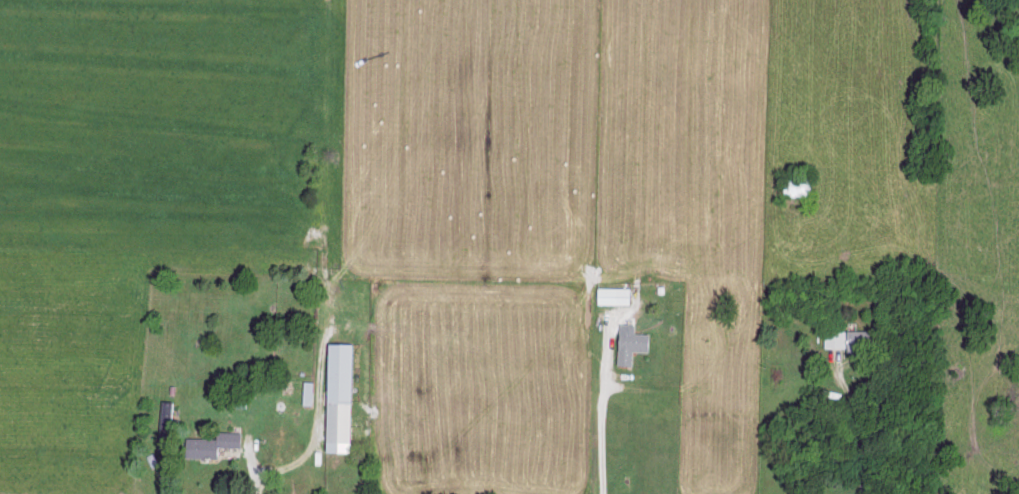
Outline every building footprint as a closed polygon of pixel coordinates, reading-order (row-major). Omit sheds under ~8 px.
[(628,303),(628,286),(595,286),(595,303),(628,303)] [(633,323),(617,322),(615,364),(632,364),(632,350),(648,351),(649,332),(633,332),(633,323)] [(824,347),(845,346),(845,352),(860,351),(860,346),(870,346),(869,329),(823,330),(824,347)] [(323,451),(347,451),(349,343),(325,342),(323,451)] [(301,403),(311,404),(312,380),(302,380),(301,403)] [(240,431),(215,431),(215,437),(193,437),(192,456),(218,457),(219,445),(239,446),(240,431)]
